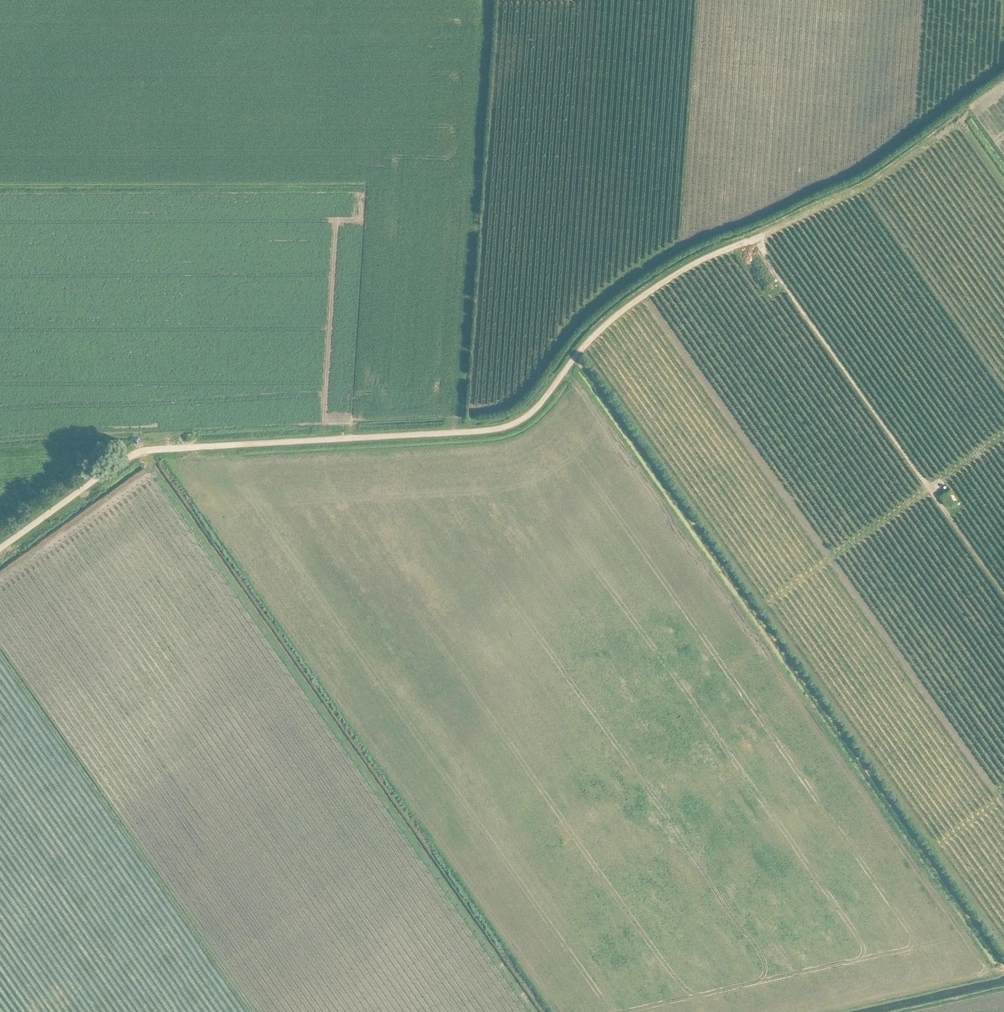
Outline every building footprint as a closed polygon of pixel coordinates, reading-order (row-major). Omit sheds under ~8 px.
[(950,488),(940,496),(946,504),(952,500),(953,502),(957,499),(950,488)]
